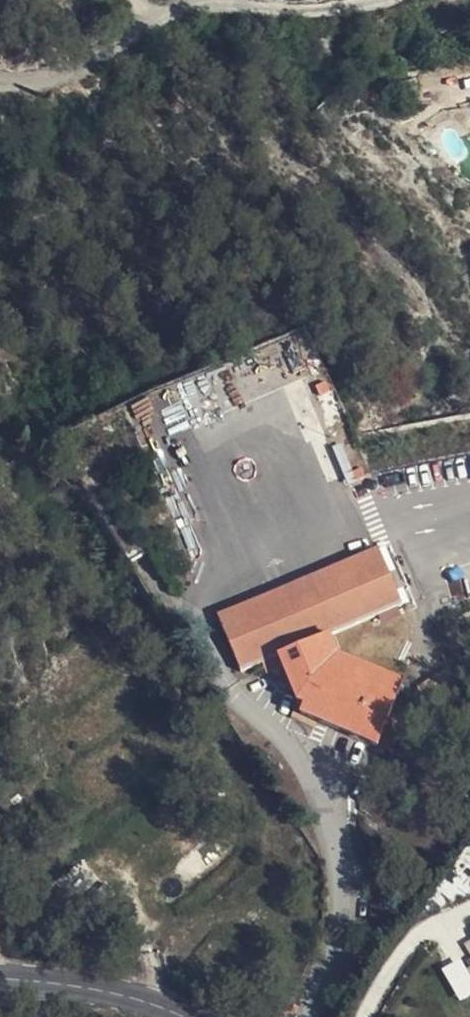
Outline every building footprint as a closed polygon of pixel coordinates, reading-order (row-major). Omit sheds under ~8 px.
[(405,608),(382,556),(222,628),(245,683),(264,673),(267,681),(277,676),(297,721),(332,734),(335,728),(376,743),(399,681),(334,657),(328,646),(405,608)] [(469,995),(469,975),(460,957),(441,968),(459,1001),(469,995)]
